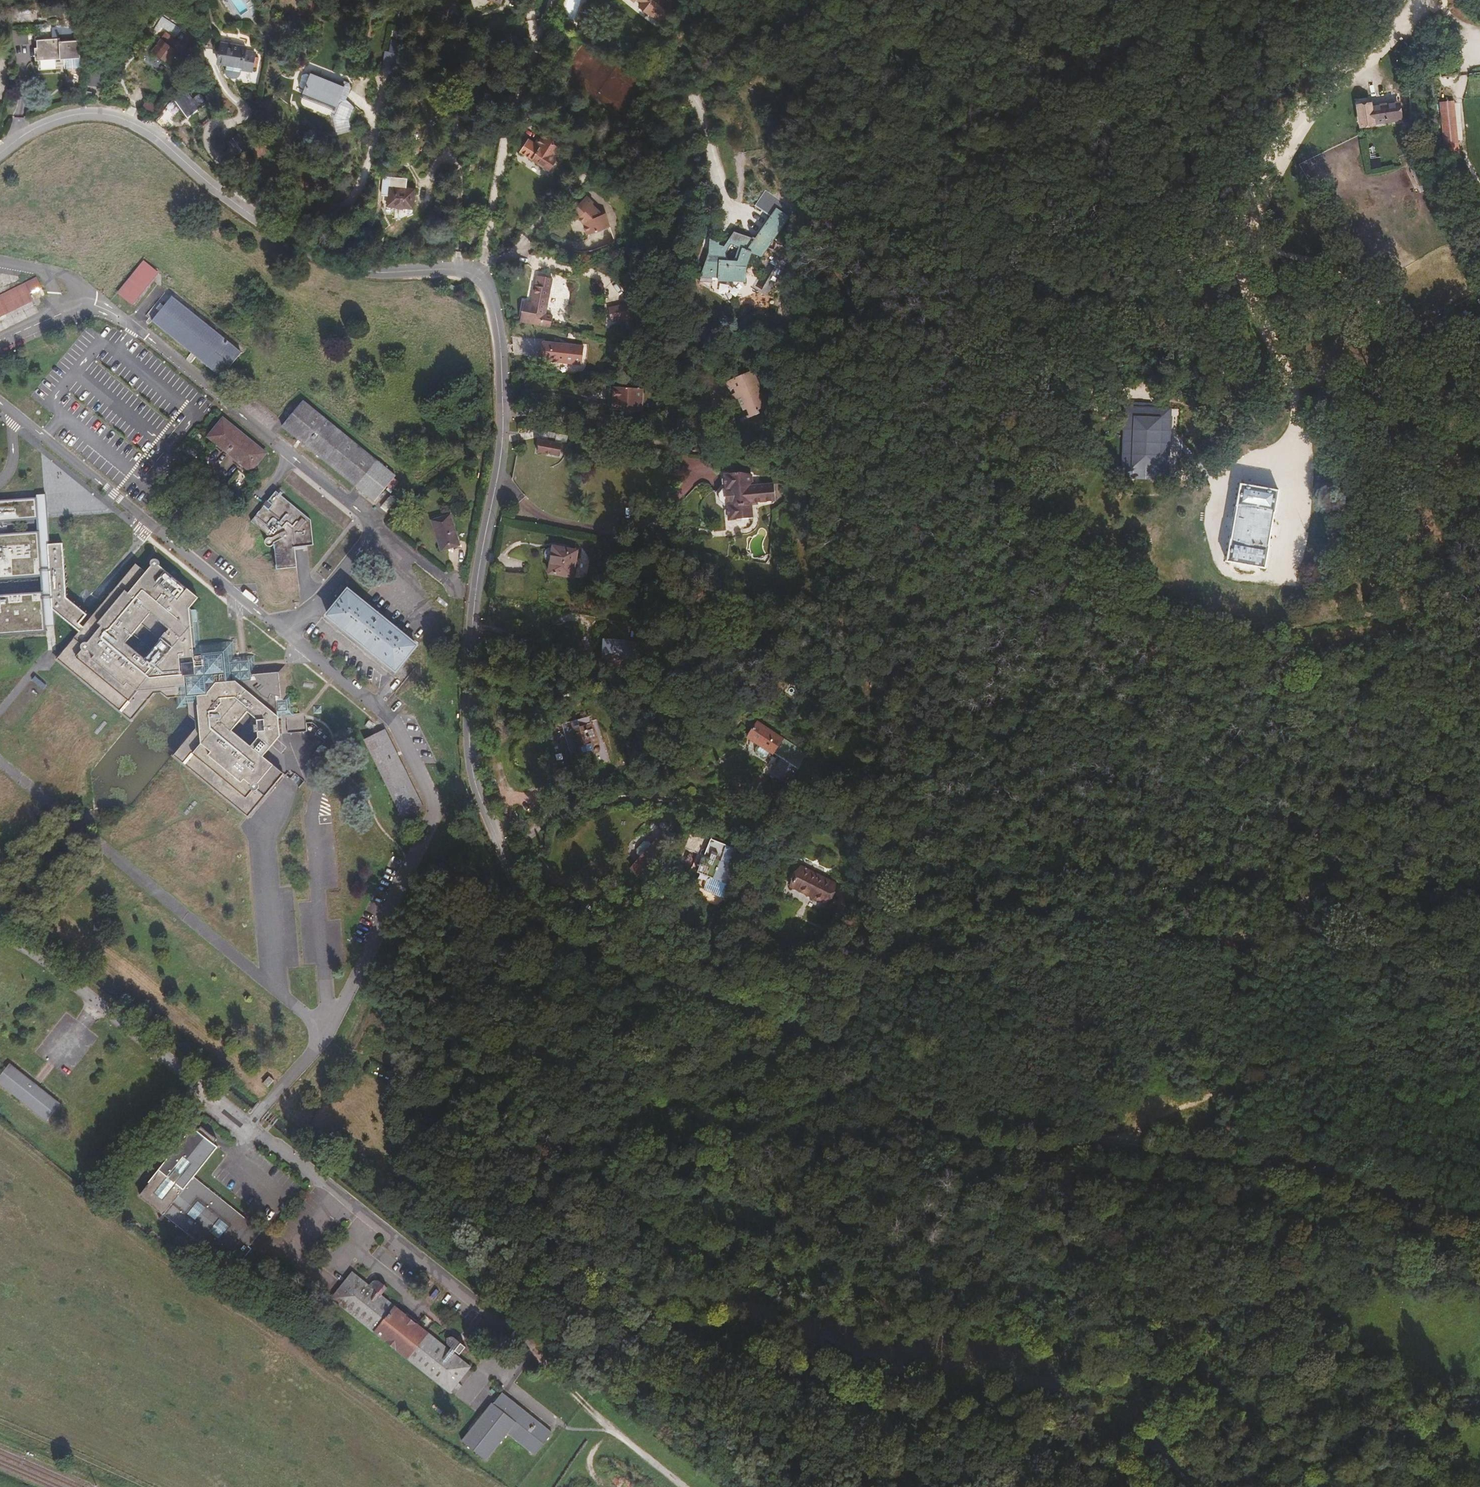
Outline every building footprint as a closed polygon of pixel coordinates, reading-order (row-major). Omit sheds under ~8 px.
[(659,0),(640,0),(642,2),(638,6),(647,14),(659,0)] [(178,55),(181,58),(186,51),(168,37),(162,44),(157,40),(149,51),(166,63),(171,56),(174,58),(178,55)] [(75,69),(75,39),(39,39),(40,69),(75,69)] [(240,54),(241,50),(217,47),(215,65),(224,66),(224,72),(228,74),(234,75),(237,66),(240,66),(240,70),(249,72),(250,55),(240,54)] [(331,79),(330,83),(297,80),(294,105),(307,106),(307,104),(327,107),(327,110),(326,116),(334,131),(347,124),(344,117),(347,104),(341,98),(338,95),(340,83),(336,79),(331,79)] [(187,117),(198,108),(183,89),(171,98),(187,117)] [(154,115),(162,102),(148,93),(141,106),(154,115)] [(1454,102),(1440,103),(1444,147),(1459,145),(1458,141),(1454,104),(1454,102)] [(173,114),(165,103),(154,119),(162,123),(173,114)] [(1372,104),(1360,105),(1363,125),(1374,124),(1374,122),(1401,119),(1399,103),(1372,106),(1372,104)] [(1460,104),(1454,104),(1458,141),(1464,141),(1460,104)] [(546,149),(558,157),(564,147),(552,140),(553,138),(540,131),(533,141),(546,149)] [(546,149),(533,141),(532,143),(527,140),(519,153),(528,158),(536,146),(545,152),(546,149)] [(549,171),(558,157),(546,149),(545,152),(536,146),(528,158),(549,171)] [(238,177),(234,183),(239,186),(243,188),(246,183),(238,177)] [(387,205),(413,208),(414,188),(389,186),(387,205)] [(592,202),(584,196),(567,213),(575,221),(577,218),(582,223),(587,235),(597,231),(609,227),(604,214),(601,215),(590,204),(592,202)] [(721,251),(716,248),(707,242),(706,256),(695,285),(707,292),(710,284),(742,286),(744,273),(749,257),(760,261),(765,252),(772,253),(773,246),(771,244),(788,220),(776,211),(762,229),(752,243),(732,234),(723,248),(721,251)] [(132,302),(157,271),(147,262),(121,293),(132,302)] [(769,273),(762,292),(770,295),(777,276),(769,273)] [(524,301),(521,320),(551,326),(553,315),(546,313),(552,278),(535,275),(530,303),(524,301)] [(35,300),(32,293),(43,287),(37,277),(0,294),(0,316),(35,300)] [(239,351),(173,297),(154,320),(220,374),(239,351)] [(635,302),(623,304),(624,311),(626,310),(636,309),(635,302)] [(624,311),(623,304),(609,306),(611,321),(627,318),(626,310),(624,311)] [(582,364),(583,347),(542,342),(541,360),(582,364)] [(639,413),(640,389),(610,388),(609,404),(608,410),(639,413)] [(282,426),(298,439),(307,446),(374,499),(394,474),(303,401),(282,426)] [(670,419),(680,417),(676,402),(666,403),(670,419)] [(1169,483),(1172,405),(1124,403),(1121,481),(1169,483)] [(246,472),(261,454),(219,419),(205,436),(204,437),(225,454),(246,472)] [(539,441),(537,453),(559,457),(562,446),(539,441)] [(723,520),(747,517),(746,502),(768,499),(766,482),(742,485),(742,473),(735,470),(718,471),(719,488),(715,489),(712,493),(712,499),(717,505),(722,505),(723,520)] [(1230,539),(1226,561),(1265,568),(1269,546),(1268,546),(1274,513),(1278,490),(1240,483),(1236,505),(1236,506),(1230,539)] [(307,518),(272,490),(266,498),(260,506),(248,521),(266,536),(260,542),(261,547),(266,549),(270,547),(273,569),(292,568),(291,548),(296,547),(309,544),(307,518)] [(55,631),(54,609),(49,544),(46,497),(0,500),(0,522),(36,519),(37,532),(0,534),(0,578),(39,575),(41,592),(0,595),(0,635),(55,631)] [(441,550),(460,543),(450,514),(431,520),(441,550)] [(62,543),(49,544),(54,609),(80,632),(84,628),(79,623),(86,614),(66,598),(62,543)] [(576,578),(580,552),(551,548),(548,550),(547,554),(549,558),(554,559),(551,575),(576,578)] [(56,663),(129,724),(155,694),(164,702),(168,697),(184,712),(186,711),(192,716),(189,720),(199,730),(172,761),(246,821),(282,779),(261,761),(278,739),(277,722),(280,722),(291,721),(291,716),(290,706),(289,699),(286,699),(283,670),(252,671),(252,664),(251,660),(232,662),(231,645),(198,648),(195,614),(187,614),(197,603),(158,571),(157,563),(150,563),(150,571),(147,574),(144,577),(133,568),(119,587),(106,600),(84,628),(80,632),(56,663)] [(510,585),(510,593),(523,594),(524,580),(510,578),(510,585)] [(389,670),(412,643),(356,597),(340,584),(317,611),(389,670)] [(495,647),(493,646),(490,661),(500,662),(502,648),(495,647)] [(632,661),(632,653),(612,651),(612,659),(632,661)] [(310,714),(319,714),(318,706),(310,706),(310,714)] [(601,764),(607,762),(594,722),(592,723),(590,716),(574,721),(584,754),(576,756),(577,761),(597,754),(601,764)] [(770,754),(779,738),(755,722),(745,736),(770,754)] [(420,809),(381,731),(362,740),(401,818),(420,809)] [(786,785),(805,752),(782,739),(773,755),(776,757),(767,774),(786,785)] [(298,792),(302,787),(292,779),(288,784),(298,792)] [(669,841),(673,835),(663,827),(660,832),(669,841)] [(665,848),(669,841),(660,832),(655,838),(665,848)] [(666,849),(665,848),(655,838),(649,845),(645,841),(641,842),(633,850),(633,853),(639,858),(630,868),(642,878),(666,849)] [(714,902),(735,859),(703,842),(699,849),(697,848),(691,858),(694,862),(686,874),(693,880),(694,878),(699,882),(693,891),(714,902)] [(826,892),(830,870),(794,861),(789,883),(826,892)] [(59,1103),(11,1064),(0,1079),(0,1080),(47,1117),(59,1103)] [(248,1245),(259,1231),(193,1177),(217,1147),(212,1143),(215,1139),(199,1125),(196,1129),(192,1126),(138,1193),(229,1267),(237,1258),(240,1261),(251,1247),(248,1245)] [(452,1395),(473,1370),(455,1355),(455,1354),(458,1356),(460,1355),(462,1352),(464,1348),(452,1338),(447,1339),(446,1342),(446,1346),(450,1349),(449,1350),(382,1296),(388,1289),(381,1282),(372,1282),(369,1286),(354,1274),(333,1300),(452,1395)] [(422,1294),(427,1287),(421,1283),(416,1290),(422,1294)] [(530,1457),(547,1435),(497,1394),(457,1443),(482,1463),(504,1435),(530,1457)]
